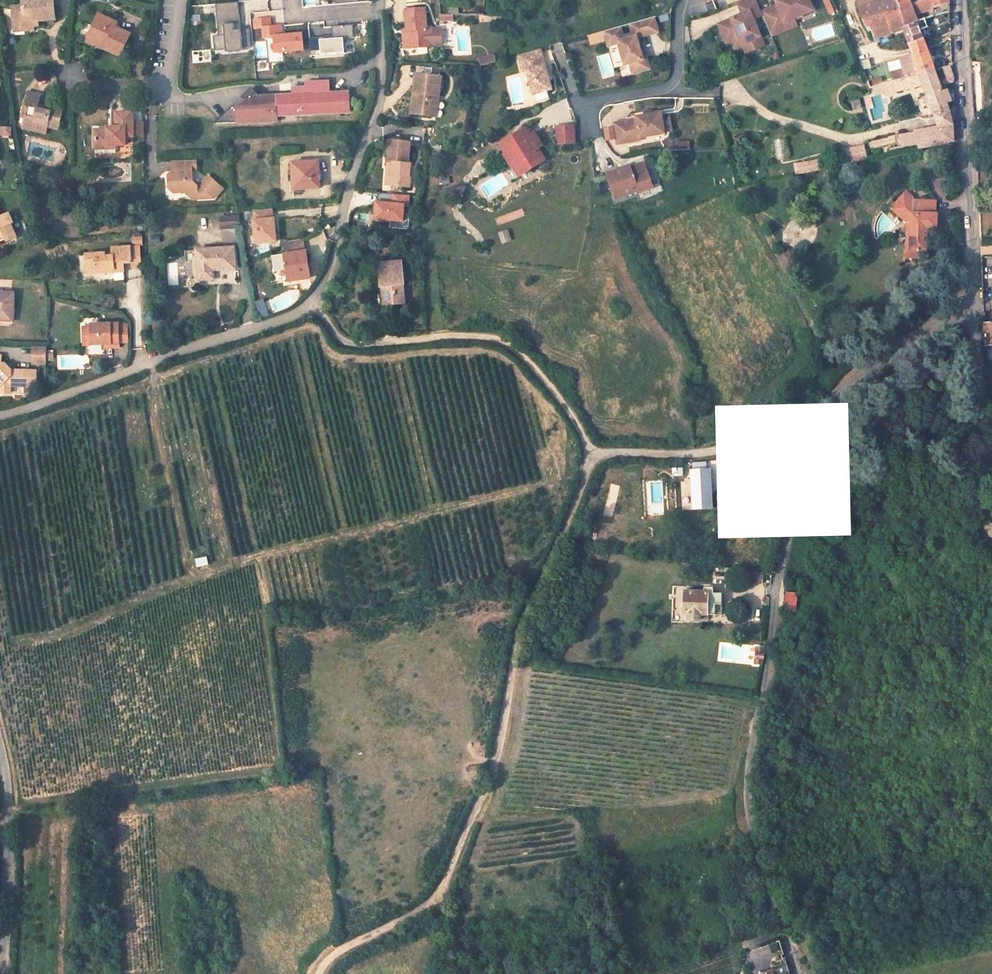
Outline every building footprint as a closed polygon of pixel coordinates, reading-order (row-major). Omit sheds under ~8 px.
[(272,10),(283,10),(283,0),(272,0),(272,10)] [(744,18),(739,21),(738,19),(734,17),(718,23),(726,42),(732,40),(739,37),(741,44),(750,41),(753,50),(764,46),(754,20),(764,16),(762,12),(757,0),(742,0),(738,2),(743,14),(744,18)] [(778,4),(762,12),(764,16),(770,29),(815,9),(811,0),(776,0),(778,4)] [(894,7),(888,9),(885,0),(875,0),(859,6),(868,29),(870,29),(874,39),(877,37),(902,27),(894,7)] [(888,9),(894,7),(898,5),(910,0),(911,0),(885,0),(888,9)] [(910,0),(898,5),(894,7),(902,27),(918,21),(914,11),(942,0),(911,0),(910,0)] [(52,25),(50,2),(19,4),(20,12),(10,13),(12,30),(21,29),(22,36),(31,35),(30,27),(52,25)] [(239,26),(237,4),(215,5),(216,36),(223,36),(223,51),(248,50),(247,32),(232,32),(232,27),(239,26)] [(430,29),(430,26),(424,26),(423,7),(405,8),(406,29),(407,46),(431,45),(431,43),(430,29)] [(126,33),(112,26),(114,21),(95,11),(84,32),(103,42),(100,47),(115,55),(126,33)] [(648,66),(644,53),(640,54),(638,49),(634,35),(655,28),(650,14),(601,30),(605,44),(615,41),(618,48),(622,63),(627,61),(631,71),(648,66)] [(281,25),(270,25),(270,17),(254,18),(254,27),(262,26),(263,36),(273,36),(274,51),(302,49),(301,34),(281,35),(281,25)] [(796,17),(770,29),(773,36),(799,24),(796,17)] [(934,35),(927,17),(918,21),(902,27),(909,45),(924,39),(934,35)] [(320,40),(320,38),(310,38),(311,56),(344,54),(344,39),(354,39),(353,26),(332,27),(333,37),(333,40),(320,40)] [(430,29),(431,43),(442,42),(441,28),(430,29)] [(103,42),(84,32),(81,37),(100,47),(103,42)] [(600,34),(591,36),(592,42),(601,40),(600,34)] [(732,40),(734,47),(741,44),(739,37),(732,40)] [(924,39),(909,45),(912,53),(912,54),(919,73),(935,68),(932,61),(924,39)] [(267,57),(267,41),(257,41),(257,57),(267,57)] [(741,44),(745,53),(753,50),(750,41),(741,44)] [(516,57),(521,74),(524,72),(532,96),(550,90),(537,50),(516,57)] [(919,73),(912,54),(912,53),(898,58),(903,69),(890,73),(894,81),(905,77),(919,73)] [(946,65),(943,57),(932,61),(935,68),(946,65)] [(492,65),(490,58),(481,61),(483,68),(492,65)] [(871,67),(868,60),(860,62),(863,70),(868,69),(871,67)] [(258,71),(269,70),(269,61),(258,62),(258,71)] [(942,91),(939,83),(947,80),(948,82),(953,80),(952,76),(949,64),(946,65),(935,68),(919,73),(905,77),(894,81),(892,81),(895,92),(923,86),(938,127),(923,130),(925,139),(925,142),(954,135),(952,123),(948,106),(946,101),(950,100),(947,90),(942,91)] [(868,69),(863,70),(869,84),(875,83),(868,69)] [(432,116),(435,95),(439,95),(441,77),(416,75),(412,114),(432,116)] [(349,109),(347,90),(329,91),(328,80),(305,81),(305,86),(291,87),(291,94),(277,95),(277,96),(278,114),(292,113),(293,115),(307,114),(308,112),(349,109)] [(895,92),(892,81),(885,84),(888,94),(895,92)] [(278,114),(277,96),(261,97),(251,88),(245,93),(249,93),(251,122),(278,121),(278,114)] [(54,128),(58,109),(41,104),(40,109),(29,106),(30,102),(32,95),(20,92),(17,105),(22,107),(17,124),(40,131),(43,125),(54,128)] [(251,122),(249,93),(245,93),(241,97),(243,99),(216,123),(251,122)] [(852,102),(855,111),(864,108),(861,100),(852,102)] [(129,137),(128,111),(112,111),(112,127),(104,127),(104,130),(91,130),(91,149),(113,148),(113,146),(122,145),(122,137),(129,137)] [(614,127),(618,148),(641,143),(640,141),(665,136),(664,134),(662,122),(661,116),(651,118),(645,119),(636,121),(636,123),(614,127)] [(662,122),(664,134),(672,133),(669,121),(662,122)] [(573,125),(556,126),(557,143),(574,142),(573,125)] [(1,128),(2,137),(13,137),(12,127),(1,128)] [(534,132),(530,134),(526,128),(499,144),(517,176),(545,161),(537,147),(541,145),(534,132)] [(925,139),(923,130),(906,134),(908,143),(925,139)] [(785,138),(775,139),(776,159),(786,158),(785,138)] [(407,164),(409,141),(388,140),(387,162),(391,162),(389,185),(409,187),(410,164),(407,164)] [(676,149),(691,149),(691,141),(676,140),(676,149)] [(849,148),(853,161),(869,157),(865,143),(849,148)] [(819,170),(818,161),(802,162),(803,171),(819,170)] [(318,188),(317,162),(291,164),(292,189),(318,188)] [(190,202),(188,165),(173,165),(174,175),(168,180),(169,195),(170,197),(172,198),(174,200),(184,199),(187,203),(190,202)] [(216,206),(225,196),(211,183),(203,191),(199,191),(194,186),(194,176),(199,175),(199,165),(188,165),(190,202),(198,202),(201,206),(216,206)] [(656,191),(646,167),(628,174),(628,172),(609,180),(619,205),(641,196),(642,197),(656,191)] [(942,224),(941,210),(938,210),(938,198),(914,199),(914,195),(908,190),(895,204),(912,221),(913,246),(908,246),(908,256),(926,256),(926,247),(933,247),(932,225),(942,224)] [(391,194),(391,203),(375,201),(374,219),(402,221),(403,206),(408,206),(409,195),(391,194)] [(253,210),(253,218),(252,218),(254,243),(275,241),(273,217),(272,217),(271,209),(253,210)] [(239,227),(238,216),(221,217),(222,229),(239,227)] [(0,221),(0,252),(3,250),(2,247),(8,245),(10,247),(19,242),(11,229),(15,227),(9,219),(1,223),(0,221)] [(503,243),(513,239),(509,228),(499,232),(503,243)] [(133,237),(134,245),(144,245),(144,237),(133,237)] [(286,253),(303,250),(302,239),(285,241),(286,253)] [(991,253),(991,245),(982,246),(983,254),(991,253)] [(236,271),(233,248),(195,250),(197,281),(212,280),(212,272),(236,271)] [(141,264),(141,255),(141,249),(128,249),(128,250),(128,265),(141,264)] [(121,275),(121,265),(128,265),(128,250),(110,251),(110,255),(111,260),(103,260),(103,256),(84,257),(84,277),(104,276),(104,274),(112,274),(112,276),(121,275)] [(303,250),(286,253),(283,253),(286,280),(309,277),(306,250),(303,250)] [(409,304),(404,260),(381,262),(386,306),(409,304)] [(14,294),(0,293),(0,322),(11,323),(14,294)] [(269,316),(263,300),(255,302),(260,319),(269,316)] [(117,325),(117,324),(89,325),(89,327),(81,328),(81,341),(90,340),(90,344),(104,344),(118,343),(118,342),(117,325)] [(129,342),(129,325),(117,325),(118,342),(129,342)] [(42,366),(43,350),(30,350),(29,366),(42,366)] [(35,372),(11,372),(6,366),(3,366),(3,358),(0,358),(0,387),(2,389),(2,394),(13,394),(13,387),(34,387),(35,372)] [(712,509),(710,469),(705,469),(705,462),(693,463),(693,469),(690,469),(692,509),(712,509)] [(196,558),(198,566),(210,564),(208,556),(196,558)] [(722,614),(722,594),(682,593),(682,614),(687,613),(687,620),(700,620),(700,613),(722,614)] [(795,604),(797,595),(787,594),(786,603),(795,604)] [(763,665),(765,647),(755,646),(753,664),(763,665)] [(772,953),(781,949),(778,942),(769,945),(772,953)]
